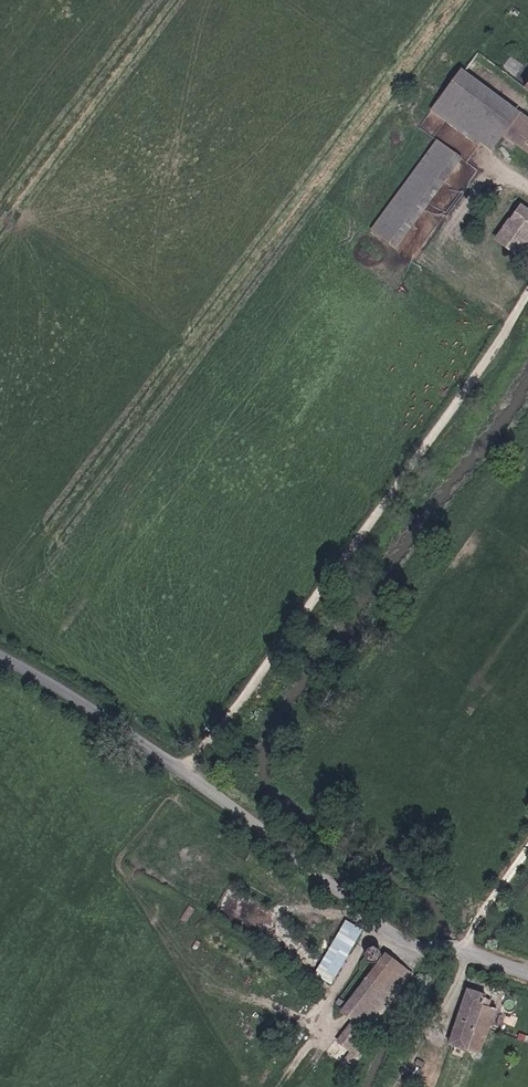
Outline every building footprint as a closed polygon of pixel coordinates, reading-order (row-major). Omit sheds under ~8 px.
[(510,129),(524,108),(463,64),(436,103),(496,147),(510,129)] [(524,108),(510,129),(527,142),(527,111),(524,108)] [(455,160),(463,148),(442,135),(435,146),(455,160)] [(379,226),(400,241),(455,160),(435,146),(379,226)] [(526,247),(527,245),(527,196),(518,189),(505,208),(516,216),(506,233),(526,247)] [(316,973),(335,983),(364,927),(346,918),(316,973)] [(371,962),(375,959),(376,954),(372,949),(367,948),(361,950),(359,954),(360,959),(365,963),(371,962)] [(358,1044),(410,975),(383,954),(341,1010),(353,1019),(340,1037),(335,1034),(330,1040),(348,1053),(339,1064),(348,1069),(364,1049),(358,1044)] [(450,1048),(484,1059),(496,1016),(485,1012),(488,1006),(482,1003),(483,999),(466,993),(450,1048)]
